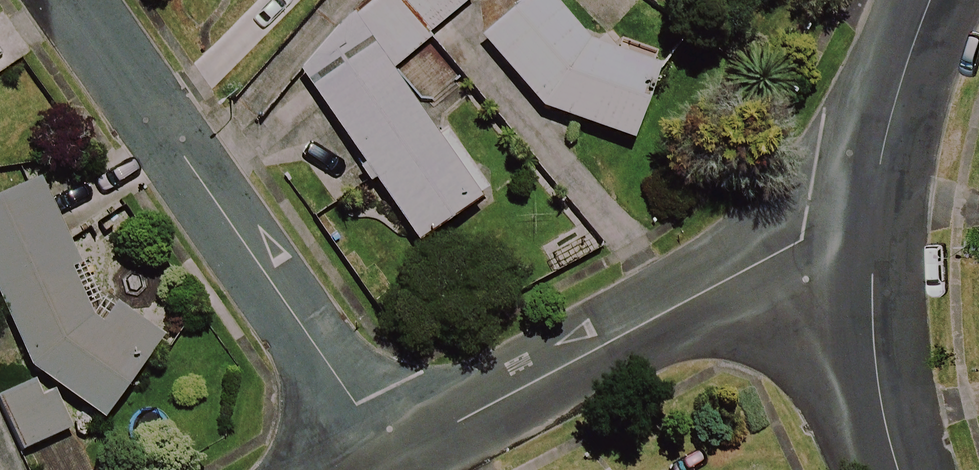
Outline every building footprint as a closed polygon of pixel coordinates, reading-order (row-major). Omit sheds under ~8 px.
[(476,0),(368,0),(285,59),(419,246),(487,198),(441,133),(435,137),(385,67),(477,1),(476,0)] [(544,0),(524,0),(519,4),(479,42),(539,110),(627,145),(656,73),(586,45),(544,0)] [(0,18),(0,73),(27,54),(1,18),(0,18)] [(16,456),(68,433),(71,441),(101,427),(155,348),(123,296),(103,309),(61,241),(113,209),(76,149),(0,196),(0,324),(25,381),(0,392),(0,421),(16,456)]
